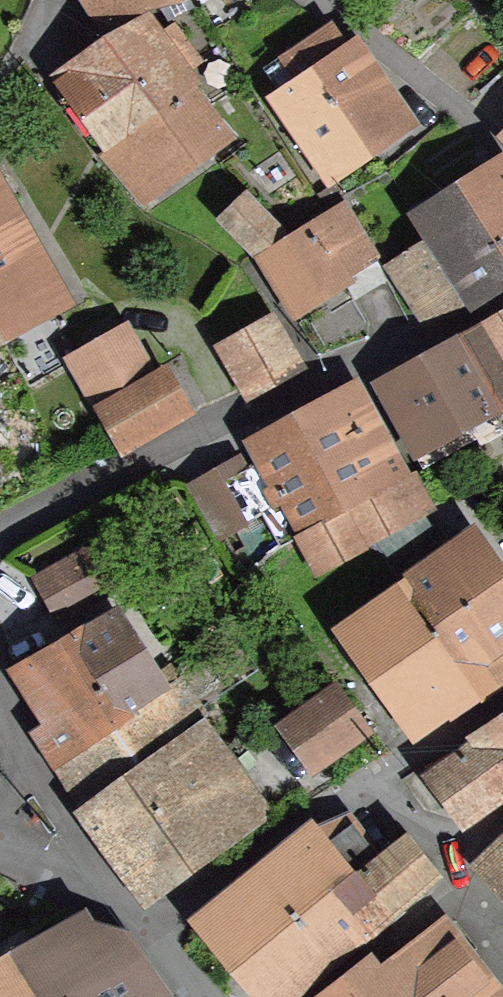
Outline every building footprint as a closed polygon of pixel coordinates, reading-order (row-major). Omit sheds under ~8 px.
[(111,23),(151,0),(97,0),(111,23)] [(191,7),(188,0),(158,0),(169,19),(191,7)] [(113,144),(129,132),(188,89),(170,66),(190,52),(173,29),(155,42),(145,28),(82,73),(96,91),(82,101),(113,144)] [(274,103),(323,174),(397,124),(376,96),(386,89),(357,48),(346,56),(328,30),(286,56),(303,84),(274,103)] [(223,129),(193,85),(188,89),(129,132),(113,144),(102,153),(137,194),(223,129)] [(432,222),(444,241),(393,271),(419,317),(438,310),(425,286),(452,271),(469,299),(502,278),(502,178),(432,222)] [(44,307),(37,294),(49,288),(39,270),(43,267),(0,188),(0,333),(44,307)] [(225,224),(256,255),(285,236),(251,199),(225,224)] [(355,299),(387,280),(344,203),(262,255),(295,310),(343,280),(355,299)] [(459,348),(490,409),(502,401),(502,324),(459,348)] [(227,351),(250,390),(293,365),(272,326),(227,351)] [(75,361),(102,409),(152,381),(124,332),(75,361)] [(481,445),(468,422),(490,409),(459,348),(390,386),(437,465),(473,447),(481,445)] [(185,412),(163,374),(152,381),(102,409),(124,446),(185,412)] [(490,409),(468,422),(481,445),(502,428),(502,401),(490,409)] [(350,402),(263,449),(292,497),(328,477),(346,509),(394,483),(350,402)] [(292,497),(263,449),(219,475),(247,523),(268,511),(292,497)] [(420,502),(406,476),(394,483),(346,509),(360,535),(420,502)] [(268,511),(286,543),(302,534),(346,509),(328,477),(292,497),(268,511)] [(318,563),(362,539),(360,535),(346,509),(302,534),(318,563)] [(472,546),(411,588),(457,645),(472,633),(502,672),(502,592),(472,546)] [(36,579),(58,620),(110,591),(87,550),(36,579)] [(349,631),(422,734),(502,684),(502,672),(472,633),(457,645),(411,588),(349,631)] [(160,694),(112,617),(74,641),(125,722),(150,705),(160,694)] [(65,764),(66,763),(125,722),(74,641),(27,669),(48,701),(37,708),(51,733),(46,736),(65,764)] [(198,707),(177,677),(160,694),(150,705),(125,722),(66,763),(83,788),(198,707)] [(287,723),(317,765),(367,730),(337,688),(287,723)] [(146,883),(219,832),(215,827),(254,800),(203,727),(88,807),(146,883)] [(435,777),(466,819),(502,793),(502,730),(435,777)] [(217,922),(247,958),(338,886),(374,857),(346,818),(309,832),(233,892),(242,902),(217,922)] [(374,857),(338,886),(374,932),(391,921),(388,918),(440,873),(408,833),(376,859),(374,857)] [(502,878),(502,851),(489,863),(502,878)] [(374,932),(338,886),(247,958),(277,996),(313,967),(320,976),(374,932)] [(498,995),(444,927),(380,977),(369,963),(366,965),(392,996),(496,996),(498,995)] [(168,995),(128,936),(105,951),(101,945),(91,952),(78,932),(7,974),(21,996),(169,996),(168,995)] [(366,965),(322,996),(392,996),(366,965)] [(7,974),(0,979),(0,996),(21,996),(7,974)]
